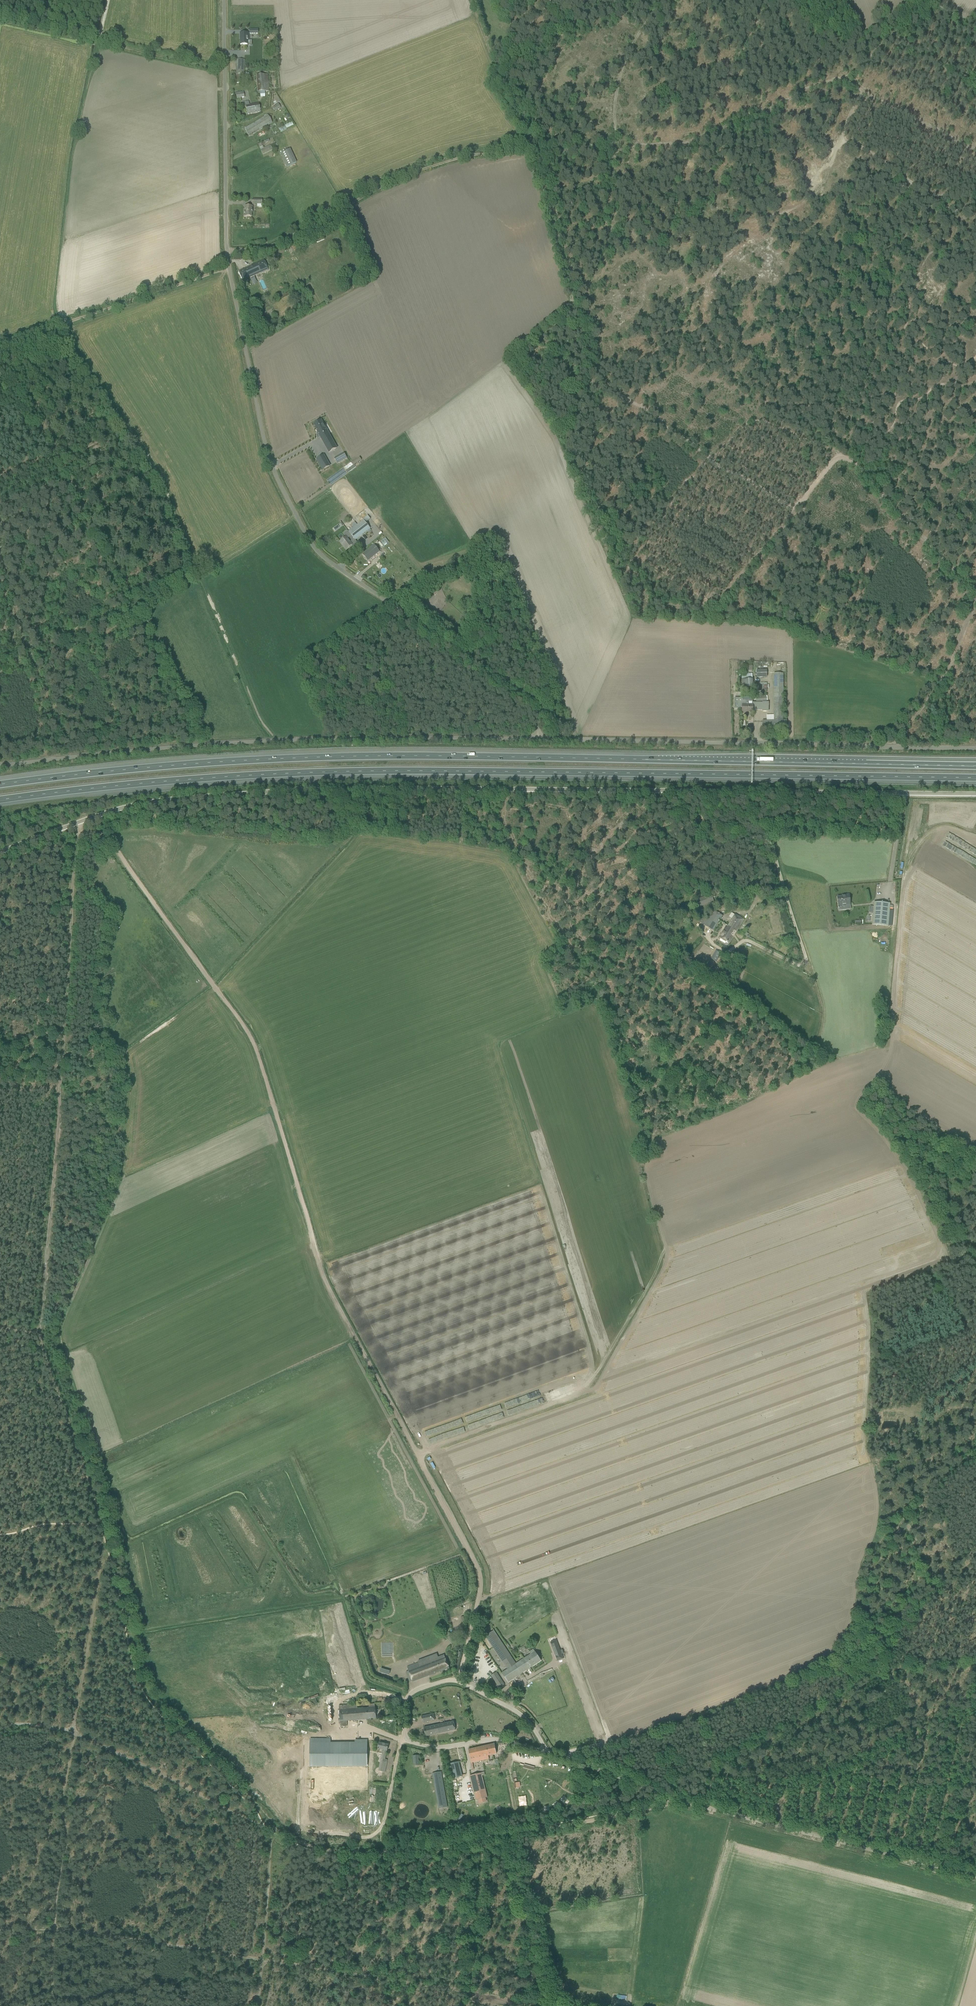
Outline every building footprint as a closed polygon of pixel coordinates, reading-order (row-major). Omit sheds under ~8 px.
[(248,33),(245,34),(240,34),(240,45),(247,44),(247,40),(248,40),(248,33)] [(246,60),(244,60),(236,59),(236,72),(244,72),(244,63),(246,63),(246,60)] [(243,84),(244,72),(236,72),(235,84),(240,84),(243,84)] [(265,94),(265,92),(268,91),(268,75),(256,75),(257,92),(260,92),(260,95),(265,94)] [(248,101),(247,101),(242,102),(243,107),(245,106),(247,114),(260,112),(258,104),(249,105),(248,101)] [(272,122),(268,115),(244,129),(249,137),(272,122)] [(291,122),(278,128),(280,132),(293,126),(291,122)] [(261,150),(260,150),(263,155),(272,150),(270,146),(264,148),(261,150)] [(281,154),(287,167),(296,163),(290,149),(281,154)] [(243,217),(251,217),(251,212),(252,212),(252,206),(244,206),(244,212),(243,212),(243,217)] [(291,247),(295,253),(300,250),(296,244),(291,247)] [(242,281),(247,279),(248,278),(248,277),(267,268),(264,261),(238,272),(242,281)] [(321,420),(313,424),(329,452),(337,448),(321,420)] [(344,453),(334,458),(337,464),(347,458),(344,453)] [(317,459),(323,470),(330,466),(324,455),(317,459)] [(344,467),(347,473),(355,468),(352,462),(344,467)] [(344,539),(340,542),(346,549),(350,546),(352,545),(353,546),(357,542),(356,541),(355,540),(370,528),(363,520),(348,532),(351,535),(347,538),(346,537),(344,539)] [(378,543),(382,548),(389,542),(385,537),(378,543)] [(370,548),(366,551),(371,558),(375,555),(383,549),(377,542),(370,548)] [(762,721),(762,725),(762,730),(787,729),(787,720),(783,720),(783,673),(774,673),(774,720),(762,721)] [(752,679),(739,680),(740,688),(753,687),(753,679),(752,679)] [(735,698),(734,709),(742,709),(742,712),(753,712),(753,710),(762,710),(762,712),(768,712),(769,702),(762,702),(762,703),(753,702),(753,701),(745,700),(743,700),(743,698),(735,698)] [(713,894),(698,899),(699,902),(700,905),(715,900),(713,894)] [(845,896),(837,897),(838,906),(850,905),(849,895),(844,895),(845,896)] [(872,925),(888,927),(888,926),(889,910),(889,908),(890,903),(874,902),(873,907),(872,925)] [(713,910),(707,919),(719,921),(722,916),(713,910)] [(728,926),(736,931),(743,920),(735,915),(732,920),(728,926)] [(707,919),(704,925),(713,931),(719,921),(707,919)] [(736,931),(728,926),(727,929),(726,928),(719,938),(729,944),(736,931)] [(459,1622),(464,1622),(463,1616),(452,1617),(453,1625),(459,1624),(459,1622)] [(494,1630),(486,1636),(487,1638),(505,1665),(508,1669),(506,1671),(502,1673),(508,1683),(541,1661),(538,1656),(535,1652),(533,1650),(529,1652),(531,1655),(516,1664),(514,1661),(509,1653),(502,1643),(496,1634),(494,1630)] [(449,1632),(445,1636),(447,1638),(447,1639),(452,1644),(457,1640),(451,1634),(451,1635),(449,1632)] [(553,1663),(545,1643),(540,1645),(548,1665),(553,1663)] [(559,1648),(557,1643),(552,1645),(552,1646),(554,1650),(557,1658),(557,1659),(558,1663),(559,1664),(564,1662),(564,1660),(563,1657),(562,1656),(559,1648)] [(418,1663),(407,1667),(411,1677),(412,1682),(449,1668),(447,1663),(445,1658),(439,1660),(437,1654),(428,1657),(430,1660),(419,1664),(418,1663)] [(504,1685),(496,1672),(491,1676),(499,1688),(504,1685)] [(347,1721),(350,1721),(376,1718),(375,1707),(375,1704),(368,1705),(369,1708),(357,1709),(357,1704),(339,1706),(341,1726),(347,1726),(347,1721)] [(333,1705),(325,1705),(324,1723),(332,1723),(333,1705)] [(430,1714),(421,1716),(422,1723),(431,1721),(430,1714)] [(455,1730),(454,1725),(453,1721),(424,1728),(425,1736),(455,1730)] [(324,1732),(314,1732),(315,1742),(330,1741),(329,1732),(324,1732)] [(310,1743),(310,1767),(367,1767),(366,1743),(310,1743)] [(378,1748),(377,1753),(382,1754),(380,1762),(384,1763),(386,1764),(387,1764),(387,1760),(385,1760),(388,1745),(379,1743),(378,1748)] [(489,1759),(488,1756),(496,1754),(494,1744),(468,1750),(471,1763),(482,1760),(489,1759)] [(386,1764),(384,1763),(380,1762),(378,1771),(385,1772),(386,1764)] [(449,1764),(453,1779),(462,1776),(459,1762),(449,1764)] [(442,1777),(441,1772),(432,1773),(433,1778),(439,1809),(448,1807),(442,1777)] [(481,1773),(470,1776),(476,1800),(478,1799),(486,1797),(488,1797),(482,1776),(482,1775),(485,1775),(484,1772),(481,1773)] [(474,1796),(473,1792),(460,1793),(462,1802),(474,1800),(473,1796),(474,1796)]
